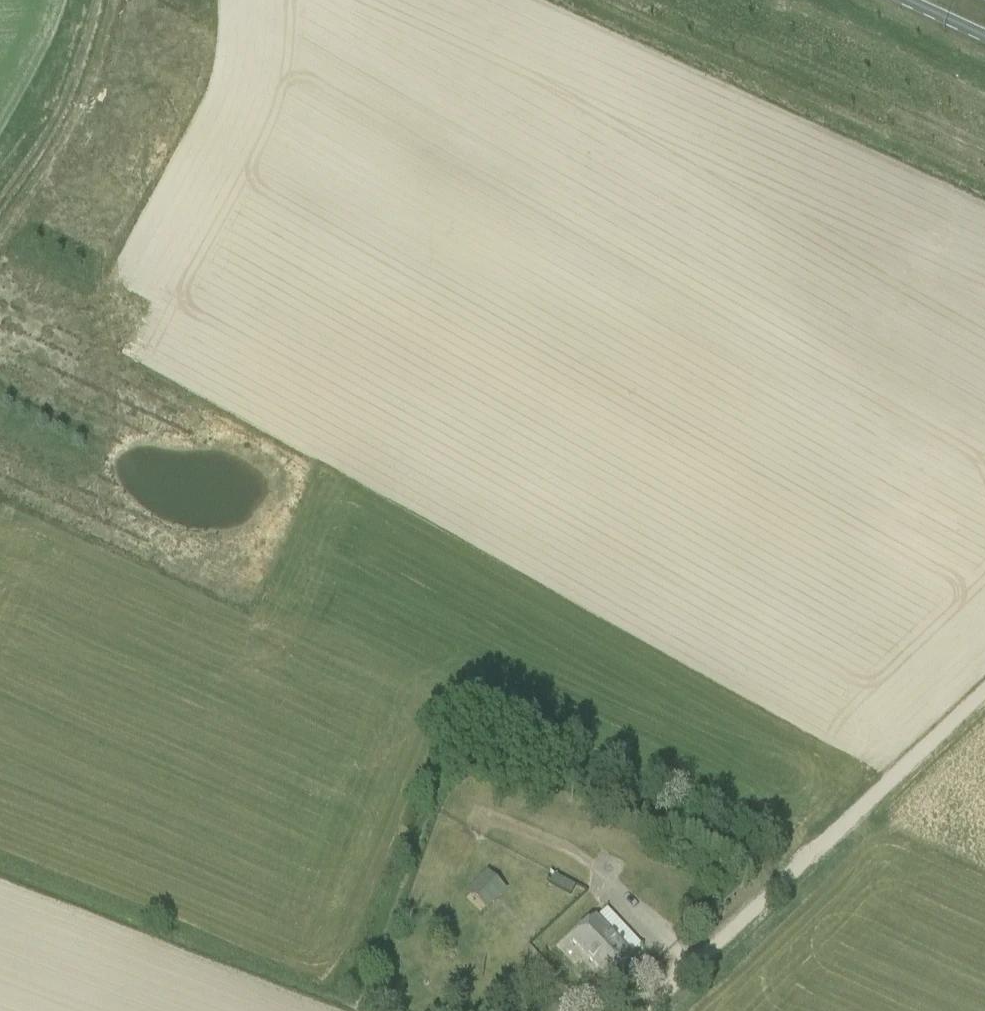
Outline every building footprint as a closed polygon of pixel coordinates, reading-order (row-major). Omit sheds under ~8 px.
[(485,840),(450,920),(458,924),(462,916),(459,915),(487,851),(489,852),(493,843),(485,840)] [(569,940),(593,965),(607,979),(641,946),(608,911),(596,922),(592,918),(569,940)]
